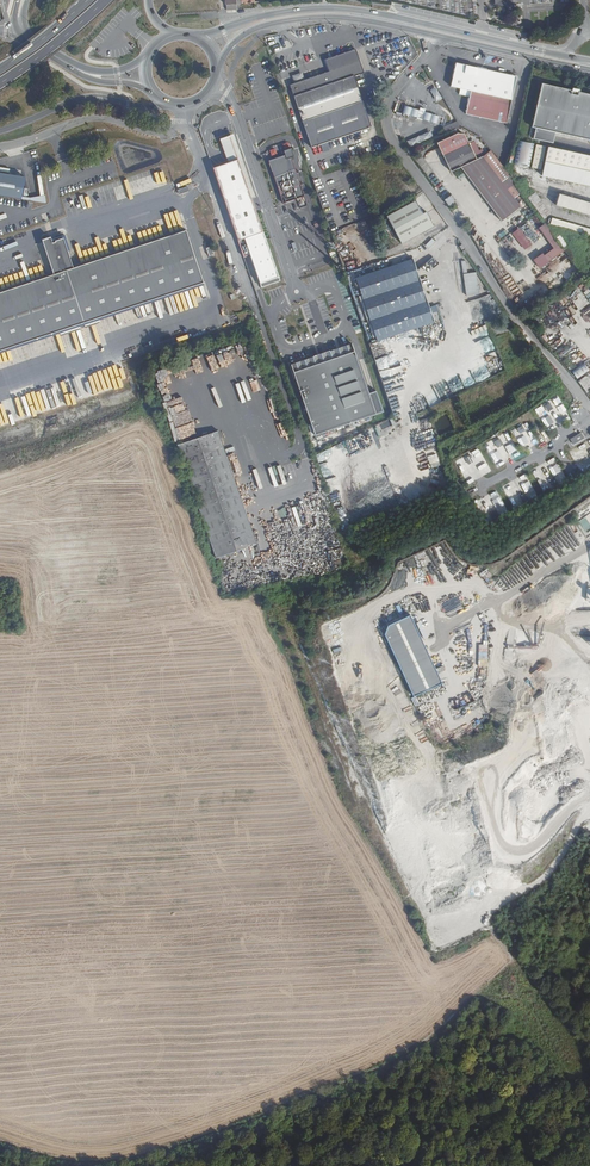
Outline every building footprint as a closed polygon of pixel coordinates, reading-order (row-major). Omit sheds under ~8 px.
[(235,0),(224,0),(224,9),(235,8),(235,0)] [(253,0),(240,0),(241,7),(246,6),(247,8),(254,7),(253,0)] [(511,0),(497,0),(497,1),(495,1),(495,8),(502,8),(502,11),(512,10),(511,0)] [(355,79),(366,76),(357,52),(354,53),(326,62),(330,73),(290,86),(310,149),(371,129),(355,79)] [(505,125),(515,79),(454,66),(449,88),(470,93),(465,116),(505,125)] [(292,75),(294,82),(304,79),(302,72),(292,75)] [(541,85),(531,129),(589,142),(589,96),(541,85)] [(436,89),(430,93),(436,104),(443,100),(436,89)] [(417,120),(419,111),(400,105),(397,114),(417,120)] [(419,111),(417,120),(422,121),(425,113),(425,111),(420,109),(419,111)] [(439,117),(425,113),(422,121),(436,125),(439,117)] [(440,139),(460,129),(457,124),(444,131),(442,128),(435,131),(440,139)] [(418,137),(407,142),(410,149),(422,144),(418,137)] [(579,183),(589,186),(589,158),(517,143),(515,154),(512,169),(579,183)] [(508,196),(501,190),(500,186),(482,160),(480,161),(473,146),(441,162),(449,178),(459,172),(499,227),(519,212),(508,196)] [(271,156),(277,154),(275,148),(269,150),(271,156)] [(304,197),(291,158),(293,158),(291,149),(283,152),(284,156),(268,161),(282,204),(304,197)] [(29,153),(30,162),(38,161),(37,152),(29,153)] [(239,162),(229,165),(214,170),(244,259),(250,257),(247,249),(267,242),(253,201),(239,162)] [(364,184),(357,171),(351,174),(358,188),(364,184)] [(0,173),(0,195),(22,199),(25,177),(0,173)] [(406,199),(388,174),(380,180),(398,205),(406,199)] [(500,186),(501,190),(508,196),(516,190),(509,181),(501,187),(500,186)] [(528,198),(544,219),(552,213),(535,192),(528,198)] [(560,193),(557,205),(589,215),(589,202),(560,193)] [(445,200),(449,206),(456,201),(452,195),(445,200)] [(433,230),(425,216),(420,219),(413,207),(387,220),(402,246),(433,230)] [(551,218),(549,225),(589,235),(589,228),(551,218)] [(533,259),(539,268),(565,252),(563,249),(568,246),(561,235),(555,238),(546,223),(540,227),(553,249),(544,254),(543,253),(533,259)] [(519,227),(512,233),(524,250),(532,245),(519,227)] [(384,241),(378,230),(373,232),(378,244),(384,241)] [(187,232),(74,270),(64,235),(43,242),(54,276),(0,294),(0,352),(205,285),(187,232)] [(428,247),(435,241),(432,239),(426,245),(428,247)] [(435,323),(412,260),(356,280),(377,342),(435,323)] [(464,273),(465,295),(479,295),(478,272),(464,273)] [(330,350),(338,348),(336,340),(328,342),(330,350)] [(368,394),(353,352),(292,374),(313,437),(383,412),(375,391),(368,394)] [(572,371),(577,379),(589,370),(584,363),(572,371)] [(547,412),(553,409),(551,403),(545,405),(547,412)] [(257,545),(218,432),(177,446),(216,559),(257,545)] [(570,439),(573,445),(585,439),(582,432),(570,439)] [(505,439),(506,448),(513,447),(512,438),(505,439)] [(500,439),(495,441),(497,447),(503,445),(500,439)] [(575,449),(580,458),(588,453),(583,445),(575,449)] [(499,450),(490,453),(494,462),(502,459),(499,450)] [(481,451),(472,454),(475,462),(483,460),(481,451)] [(466,457),(468,464),(474,462),(472,455),(466,457)] [(489,495),(497,510),(492,512),(495,518),(507,512),(496,491),(489,495)] [(586,530),(589,528),(589,525),(585,517),(580,521),(586,530)] [(415,697),(443,684),(410,616),(388,627),(385,636),(415,697)]
